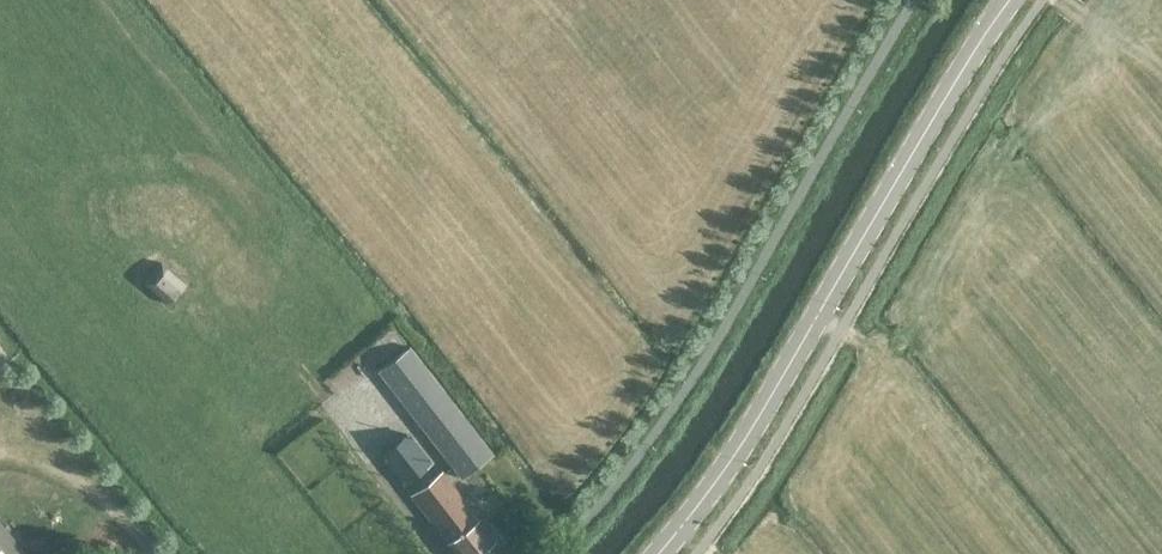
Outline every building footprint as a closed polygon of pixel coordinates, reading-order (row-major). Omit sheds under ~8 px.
[(167,301),(182,285),(158,263),(143,279),(167,301)] [(376,368),(459,475),(490,450),(406,344),(376,368)] [(492,538),(440,473),(410,496),(455,553),(472,553),(492,538)] [(0,533),(0,553),(18,553),(0,533)]
